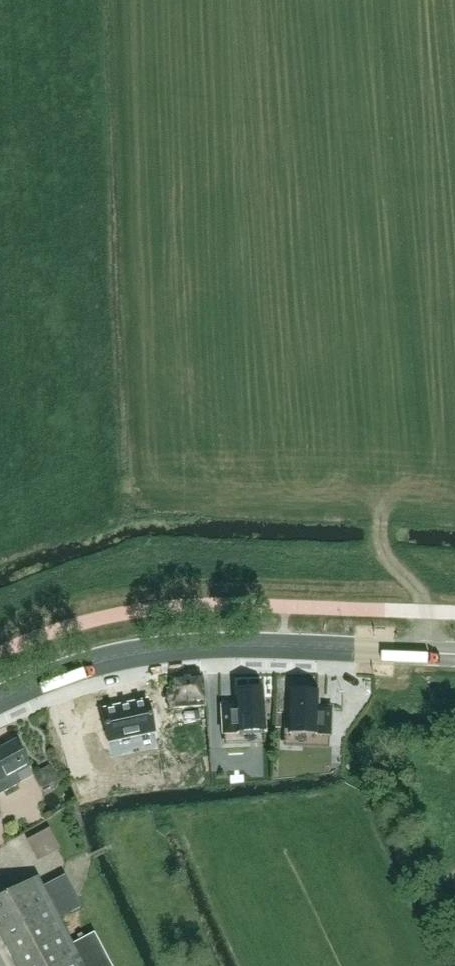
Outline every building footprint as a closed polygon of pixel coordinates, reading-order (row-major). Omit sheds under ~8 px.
[(168,708),(204,705),(201,674),(170,677),(172,690),(167,690),(168,701),(168,708)] [(263,731),(261,688),(234,690),(235,705),(221,706),(222,733),(263,731)] [(330,708),(316,707),(316,691),(290,690),(288,733),(329,735),(330,708)] [(147,699),(99,710),(107,743),(154,732),(147,699)] [(19,783),(14,773),(28,765),(14,740),(0,748),(0,793),(19,783)] [(47,828),(26,840),(27,841),(37,860),(58,848),(47,828)] [(65,874),(42,886),(58,917),(81,906),(65,874)] [(55,913),(36,878),(0,897),(0,938),(15,965),(83,965),(55,913)] [(73,944),(84,965),(110,965),(94,934),(73,944)]
